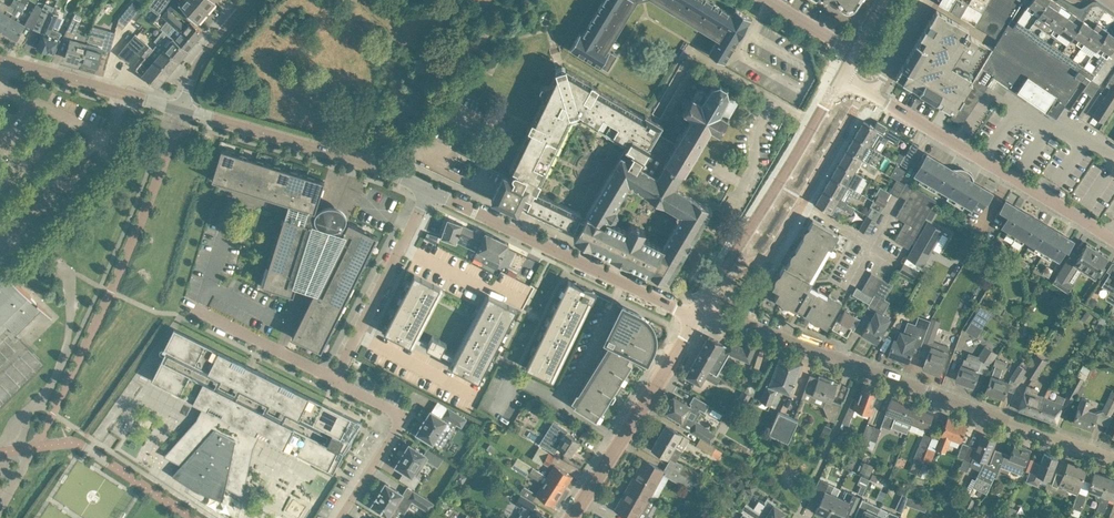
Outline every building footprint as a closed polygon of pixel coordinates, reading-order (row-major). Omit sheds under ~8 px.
[(2,31),(20,0),(13,0),(10,4),(3,0),(0,0),(0,29),(2,31)] [(2,31),(17,39),(26,24),(28,19),(32,13),(31,12),(23,8),(26,2),(23,0),(20,0),(2,31)] [(169,0),(153,0),(148,6),(158,14),(169,0)] [(179,3),(197,22),(216,1),(215,0),(181,0),(179,3)] [(607,70),(616,55),(606,49),(636,0),(603,0),(582,34),(580,33),(570,48),(607,70)] [(718,37),(709,53),(724,62),(739,38),(739,39),(749,23),(748,23),(751,18),(736,9),(733,14),(710,0),(657,0),(718,37)] [(840,5),(840,6),(841,7),(842,8),(843,8),(843,9),(844,9),(845,9),(845,10),(846,10),(847,10),(848,10),(849,10),(850,10),(851,10),(851,9),(852,9),(853,9),(853,8),(854,8),(854,7),(855,7),(860,0),(837,0),(840,5)] [(940,4),(953,11),(960,16),(969,1),(969,0),(942,0),(940,4)] [(989,0),(969,0),(969,1),(960,16),(974,25),(989,0)] [(1005,0),(989,0),(974,25),(987,32),(1005,0)] [(998,39),(993,48),(975,76),(986,84),(992,75),(1006,84),(1007,83),(1017,90),(1016,91),(1028,99),(1029,98),(1039,105),(1038,106),(1050,114),(1051,113),(1055,116),(1084,74),(1090,78),(1113,42),(1113,14),(1098,3),(1097,4),(1098,4),(1097,5),(1094,6),(1092,4),(1090,8),(1089,8),(1088,9),(1082,18),(1055,0),(1022,0),(998,39)] [(987,32),(998,39),(1022,0),(1005,0),(987,32)] [(125,24),(139,7),(132,2),(118,19),(125,24)] [(45,50),(54,53),(62,33),(53,28),(59,14),(52,12),(54,6),(45,3),(43,8),(42,9),(37,22),(44,25),(41,31),(43,32),(37,48),(45,51),(45,50)] [(37,22),(42,9),(37,5),(32,13),(28,19),(35,23),(37,22)] [(930,19),(895,76),(952,111),(954,112),(954,111),(958,105),(961,100),(964,94),(968,88),(971,83),(975,76),(993,48),(966,32),(968,27),(936,8),(930,19)] [(186,26),(180,20),(168,9),(162,15),(163,17),(163,16),(167,20),(179,30),(181,28),(183,30),(182,32),(188,37),(186,39),(193,45),(203,32),(190,21),(186,26)] [(88,40),(89,36),(88,36),(80,33),(75,32),(80,21),(72,18),(64,35),(63,38),(70,41),(66,57),(81,62),(87,43),(88,40)] [(167,20),(161,27),(167,32),(168,34),(173,38),(188,50),(190,48),(193,45),(186,39),(188,37),(182,32),(183,30),(181,28),(179,30),(167,20)] [(110,51),(115,32),(107,29),(104,40),(89,36),(81,62),(98,66),(103,46),(110,48),(109,50),(110,51)] [(142,46),(146,42),(136,33),(118,54),(129,63),(138,51),(145,57),(141,62),(136,68),(142,74),(156,58),(149,52),(142,46)] [(179,60),(188,50),(173,38),(164,48),(179,60)] [(142,46),(149,52),(153,48),(146,42),(142,46)] [(1090,78),(1083,90),(1092,96),(1113,63),(1113,42),(1090,78)] [(171,70),(179,60),(164,48),(156,58),(171,70)] [(157,87),(171,70),(156,58),(142,74),(157,87)] [(683,113),(691,118),(676,144),(658,133),(663,125),(645,114),(644,116),(598,89),(599,87),(566,68),(566,67),(556,70),(556,71),(549,85),(548,84),(545,85),(544,86),(543,85),(540,88),(540,91),(542,92),(541,93),(542,96),(543,97),(510,167),(514,169),(510,176),(504,173),(497,187),(510,193),(512,199),(520,203),(519,205),(572,230),(573,230),(576,232),(574,237),(592,246),(593,245),(611,254),(629,263),(630,263),(648,271),(648,272),(667,281),(687,248),(688,248),(691,242),(710,209),(712,210),(712,209),(675,187),(710,128),(718,133),(738,100),(731,95),(729,95),(727,88),(729,87),(728,86),(726,87),(720,84),(721,82),(720,82),(719,84),(712,86),(712,84),(710,84),(712,86),(708,91),(702,89),(703,87),(702,87),(702,88),(698,89),(697,88),(696,88),(698,90),(691,100),(687,98),(686,99),(685,98),(682,104),(683,105),(682,106),(686,109),(685,111),(683,112),(683,113)] [(1109,79),(1106,85),(1110,88),(1093,116),(1103,122),(1113,105),(1113,72),(1109,79)] [(988,85),(986,84),(975,76),(971,83),(984,92),(988,85)] [(980,97),(984,92),(971,83),(968,88),(980,97)] [(976,102),(980,97),(968,88),(964,94),(976,102)] [(973,108),(976,102),(964,94),(961,100),(973,108)] [(969,113),(973,108),(961,100),(958,105),(969,113)] [(965,119),(969,113),(958,105),(954,111),(965,119)] [(961,125),(965,119),(954,111),(954,112),(950,117),(961,125)] [(901,134),(883,123),(877,120),(874,126),(864,120),(854,137),(874,147),(879,138),(881,140),(884,135),(896,143),(901,134)] [(880,158),(883,153),(874,147),(854,137),(846,150),(870,163),(875,155),(880,158)] [(315,210),(325,181),(306,175),(305,178),(299,176),(300,173),(290,170),(289,173),(282,171),(283,168),(273,164),(272,167),(265,165),(266,162),(256,159),(255,162),(248,160),(249,157),(239,154),(238,157),(231,155),(232,152),(222,148),(212,179),(221,182),(222,178),(306,204),(305,207),(314,211),(314,210),(315,210)] [(877,167),(870,163),(846,150),(839,163),(856,172),(860,164),(874,173),(877,167)] [(906,166),(913,156),(906,152),(900,162),(906,166)] [(953,167),(949,166),(935,157),(934,158),(927,154),(926,156),(925,156),(914,174),(921,178),(929,182),(926,186),(935,191),(937,187),(949,194),(946,198),(955,203),(958,199),(965,203),(971,207),(975,202),(983,207),(983,208),(991,195),(991,194),(992,192),(983,186),(982,187),(974,182),(973,177),(970,172),(967,169),(962,167),(957,168),(953,167)] [(856,172),(839,163),(832,176),(848,185),(854,189),(855,190),(863,176),(856,172)] [(896,164),(890,175),(897,179),(899,180),(905,169),(896,164)] [(840,199),(848,185),(832,176),(824,188),(824,189),(840,199)] [(905,184),(899,180),(897,179),(889,191),(898,196),(899,194),(905,184)] [(936,199),(922,192),(906,182),(905,184),(899,194),(906,198),(896,216),(905,221),(894,240),(908,248),(936,199)] [(823,190),(815,203),(832,213),(837,205),(851,213),(855,207),(840,199),(824,189),(823,190)] [(855,190),(854,189),(851,194),(859,199),(862,193),(855,190)] [(878,194),(874,201),(884,207),(887,200),(878,194)] [(876,220),(884,207),(874,201),(873,200),(871,203),(869,207),(872,208),(868,215),(876,220)] [(1052,256),(1059,259),(1070,241),(1069,241),(1062,237),(1063,234),(1022,209),(1020,212),(1013,208),(1015,205),(1006,200),(1004,202),(996,215),(997,216),(997,215),(1005,220),(1002,226),(1008,229),(1006,234),(1022,243),(1025,239),(1036,246),(1034,250),(1050,260),(1052,256)] [(320,207),(317,211),(315,210),(314,210),(314,211),(305,207),(289,202),(289,203),(290,203),(286,217),(284,216),(279,234),(282,235),(280,241),(277,240),(274,250),(277,251),(275,257),(272,257),(268,267),(271,268),(269,275),(266,274),(263,285),(293,295),(297,283),(316,288),(315,289),(316,289),(296,328),(292,336),(321,350),(330,332),(327,331),(330,325),(333,326),(338,317),(335,315),(338,309),(341,311),(345,301),(342,300),(346,293),(349,294),(354,284),(351,282),(354,277),(357,278),(361,268),(358,267),(361,261),(364,262),(369,253),(366,251),(369,245),(372,246),(377,236),(348,221),(347,225),(344,224),(345,219),(344,214),(342,209),(339,206),(334,204),(329,203),(324,204),(320,207)] [(868,215),(860,229),(868,233),(876,220),(868,215)] [(463,223),(447,218),(441,237),(456,242),(462,224),(463,223)] [(831,248),(839,235),(813,220),(786,265),(784,264),(772,286),(779,290),(774,297),(795,309),(794,310),(794,309),(794,310),(796,313),(799,315),(803,315),(803,314),(803,313),(827,327),(842,301),(828,293),(827,296),(806,284),(828,246),(831,248)] [(928,221),(907,257),(922,266),(933,248),(941,232),(943,230),(928,221)] [(462,224),(456,241),(477,251),(484,234),(462,224)] [(427,232),(424,238),(436,244),(436,243),(438,236),(427,232)] [(497,268),(500,261),(509,243),(485,232),(484,234),(477,251),(474,257),(483,261),(497,268)] [(999,246),(1002,241),(995,237),(992,242),(999,246)] [(1072,251),(1052,281),(1068,292),(1072,284),(1067,281),(1077,265),(1095,277),(1097,274),(1100,276),(1105,267),(1102,265),(1108,256),(1087,242),(1078,255),(1072,251)] [(1025,266),(1027,262),(1015,254),(1012,259),(1025,266)] [(506,271),(527,279),(533,265),(511,257),(506,271)] [(904,262),(899,270),(914,278),(918,270),(915,268),(905,263),(904,262)] [(9,327),(16,335),(17,334),(16,334),(42,308),(0,265),(0,335),(9,327)] [(1048,277),(1051,272),(1045,268),(1042,273),(1048,277)] [(861,290),(873,296),(874,294),(883,279),(871,272),(861,290)] [(1110,273),(1101,286),(1113,293),(1113,291),(1113,275),(1110,273)] [(392,316),(384,332),(410,345),(440,287),(414,274),(410,282),(413,283),(409,289),(407,288),(403,296),(405,297),(402,303),(399,302),(395,310),(398,311),(395,317),(392,316)] [(536,345),(526,367),(550,379),(588,300),(592,302),(596,293),(593,291),(593,290),(573,280),(572,281),(571,281),(568,279),(565,287),(564,288),(567,289),(564,295),(561,294),(557,302),(560,303),(557,310),(554,309),(550,317),(553,318),(550,324),(547,323),(543,331),(546,332),(543,339),(540,337),(536,345)] [(892,284),(888,282),(883,279),(874,294),(883,299),(892,284)] [(873,296),(861,290),(856,287),(852,293),(869,303),(873,296)] [(1064,298),(1055,292),(1049,302),(1057,308),(1064,298)] [(489,294),(451,367),(479,381),(483,374),(487,366),(485,364),(488,358),(490,360),(494,352),(492,350),(495,344),(498,345),(502,337),(499,336),(503,330),(505,331),(509,323),(507,322),(510,316),(512,317),(517,309),(489,294)] [(869,303),(867,306),(876,311),(871,320),(870,320),(862,333),(869,337),(868,339),(874,342),(875,341),(877,341),(884,328),(889,318),(882,313),(884,309),(879,306),(883,299),(874,294),(873,296),(869,303)] [(1091,296),(1087,302),(1094,307),(1098,300),(1091,296)] [(638,314),(635,312),(622,306),(606,339),(613,343),(573,405),(596,419),(597,418),(595,417),(599,411),(601,412),(609,400),(606,398),(610,392),(613,394),(621,381),(618,379),(622,373),(624,375),(632,362),(628,359),(632,352),(644,358),(643,360),(645,361),(651,348),(653,343),(654,338),(653,332),(652,333),(652,334),(646,330),(649,324),(649,325),(650,325),(647,320),(643,316),(638,314)] [(981,307),(966,330),(971,334),(983,315),(989,319),(992,314),(981,307)] [(837,317),(831,326),(846,334),(851,327),(854,329),(860,318),(860,317),(860,318),(854,315),(854,314),(845,309),(839,318),(837,317)] [(1086,310),(1082,317),(1089,322),(1093,315),(1086,310)] [(1094,326),(1101,330),(1108,319),(1101,314),(1094,326)] [(933,342),(936,333),(941,321),(931,317),(930,321),(927,329),(921,345),(919,350),(928,354),(923,367),(931,370),(931,372),(937,375),(938,373),(939,373),(947,352),(941,350),(943,345),(933,342)] [(894,339),(889,354),(890,354),(890,355),(896,357),(896,356),(908,361),(913,346),(911,345),(912,342),(921,345),(927,329),(920,326),(916,324),(908,322),(904,333),(897,330),(894,339)] [(268,375),(177,329),(174,328),(164,348),(167,349),(152,377),(151,380),(203,406),(196,419),(164,456),(181,464),(173,474),(172,475),(173,475),(194,489),(198,491),(222,500),(223,500),(226,487),(243,495),(253,448),(260,434),(333,471),(343,451),(361,422),(322,402),(321,405),(267,377),(268,375)] [(427,345),(426,347),(440,354),(441,353),(443,350),(444,347),(447,343),(432,335),(430,339),(429,342),(427,345)] [(749,362),(756,345),(748,341),(745,348),(730,341),(728,346),(709,335),(693,362),(716,375),(729,353),(749,362)] [(977,357),(990,365),(998,353),(985,345),(977,357)] [(768,352),(764,358),(769,361),(773,355),(768,352)] [(790,392),(802,361),(781,353),(769,384),(766,383),(760,400),(770,403),(777,387),(790,392)] [(1037,354),(1024,373),(1035,380),(1047,360),(1037,354)] [(1003,397),(1006,389),(1009,382),(999,378),(1003,367),(1005,368),(1007,361),(995,357),(993,364),(995,365),(991,375),(986,390),(995,394),(994,396),(1001,398),(1001,396),(1003,397)] [(972,388),(978,371),(980,364),(964,358),(962,365),(961,365),(956,379),(964,382),(963,384),(972,388)] [(716,375),(693,362),(686,375),(700,384),(704,376),(708,379),(717,383),(720,377),(716,375)] [(1026,369),(1018,364),(1009,378),(1018,383),(1026,369)] [(1087,375),(1091,368),(1083,364),(1079,371),(1087,375)] [(1091,368),(1087,375),(1093,379),(1098,371),(1092,367),(1091,368)] [(819,376),(818,378),(810,374),(809,375),(810,375),(801,398),(802,398),(805,391),(826,399),(823,406),(829,419),(835,421),(843,400),(842,400),(841,404),(831,400),(838,383),(839,383),(840,383),(819,375),(819,376)] [(1076,374),(1065,394),(1066,394),(1073,398),(1076,393),(1081,383),(1084,379),(1076,374)] [(1081,383),(1076,393),(1081,395),(1086,386),(1081,383)] [(871,405),(877,390),(864,385),(858,400),(853,398),(842,422),(849,425),(855,409),(870,415),(874,406),(871,405)] [(1044,397),(1037,394),(1038,389),(1027,385),(1025,390),(1018,409),(1037,416),(1044,397)] [(1037,416),(1055,423),(1064,397),(1058,394),(1055,401),(1047,398),(1051,390),(1048,388),(1044,397),(1037,416)] [(1102,410),(1112,415),(1113,410),(1113,390),(1112,389),(1102,410)] [(743,390),(734,405),(742,410),(751,395),(743,390)] [(475,412),(480,401),(462,392),(457,404),(475,412)] [(700,437),(709,443),(714,434),(694,422),(701,410),(704,412),(709,404),(694,395),(690,402),(691,403),(690,405),(674,396),(665,411),(681,420),(679,424),(693,433),(700,437)] [(910,422),(917,405),(892,395),(885,413),(886,413),(881,425),(890,429),(895,416),(910,422)] [(1073,421),(1091,428),(1097,413),(1086,409),(1089,400),(1081,397),(1073,421)] [(537,414),(543,404),(537,400),(531,410),(537,414)] [(927,429),(933,411),(917,405),(910,422),(927,429)] [(442,417),(431,410),(426,418),(425,417),(420,425),(421,425),(416,433),(433,443),(433,442),(440,445),(442,445),(445,440),(444,438),(438,434),(448,418),(461,426),(466,418),(448,407),(443,415),(444,415),(442,417)] [(722,417),(725,412),(716,407),(713,411),(722,417)] [(768,433),(788,442),(798,419),(778,411),(768,433)] [(958,446),(967,424),(948,416),(941,434),(936,449),(945,452),(949,442),(958,446)] [(868,423),(863,436),(870,439),(874,426),(868,423)] [(579,441),(566,432),(567,430),(558,424),(544,445),(554,452),(557,446),(571,454),(579,441)] [(682,450),(685,445),(689,438),(681,434),(682,434),(666,424),(659,436),(682,450)] [(831,428),(825,425),(822,432),(828,435),(831,428)] [(874,426),(870,439),(876,441),(881,429),(874,426)] [(969,445),(964,458),(971,462),(969,466),(979,470),(984,460),(985,461),(986,461),(995,440),(982,434),(977,448),(969,445)] [(675,461),(682,450),(659,436),(652,448),(668,457),(675,461)] [(700,437),(696,445),(711,454),(712,454),(715,447),(716,447),(709,443),(700,437)] [(922,460),(928,446),(928,444),(920,441),(913,458),(915,458),(909,472),(916,474),(922,460)] [(964,458),(969,445),(962,442),(957,456),(964,458)] [(1026,456),(1030,448),(1015,442),(1009,457),(1004,455),(1005,452),(1004,455),(995,451),(996,449),(995,448),(989,464),(984,462),(985,461),(984,460),(979,470),(975,479),(983,482),(985,477),(990,479),(993,473),(996,474),(995,477),(996,477),(999,470),(998,470),(1000,466),(1010,470),(1011,467),(1023,472),(1022,474),(1023,474),(1025,469),(1029,471),(1033,461),(1034,459),(1026,456)] [(493,453),(496,448),(490,443),(489,445),(487,448),(493,453)] [(409,444),(396,465),(405,471),(401,478),(414,486),(420,477),(416,475),(427,457),(424,455),(425,454),(409,444)] [(554,455),(550,453),(539,446),(532,458),(542,464),(543,462),(548,465),(554,455)] [(928,446),(922,460),(930,464),(936,450),(928,446)] [(427,448),(424,453),(425,454),(424,455),(427,457),(426,459),(438,467),(443,458),(427,448)] [(1038,482),(1041,475),(1049,478),(1057,458),(1044,453),(1040,464),(1033,461),(1029,471),(1025,481),(1035,485),(1038,482)] [(547,477),(547,476),(541,473),(542,472),(517,457),(511,466),(526,476),(528,473),(543,482),(536,494),(553,505),(564,488),(547,477)] [(648,497),(664,469),(644,459),(629,486),(648,497)] [(868,478),(874,465),(864,461),(859,473),(868,478)] [(1056,472),(1052,484),(1066,489),(1067,488),(1077,491),(1080,483),(1086,469),(1068,462),(1063,474),(1056,472)] [(547,477),(564,488),(572,475),(554,464),(547,476),(547,477)] [(699,474),(684,465),(680,472),(695,481),(699,474)] [(458,471),(453,479),(461,484),(466,476),(458,471)] [(695,481),(680,472),(675,480),(690,489),(695,481)] [(1097,509),(1108,477),(1094,472),(1088,489),(1096,491),(1095,495),(1096,499),(1099,500),(1096,509),(1097,509)] [(872,473),(870,479),(876,481),(878,476),(872,473)] [(1113,498),(1113,479),(1108,477),(1097,509),(1104,512),(1110,496),(1113,498)] [(827,517),(837,496),(831,493),(834,485),(819,478),(812,494),(813,494),(813,493),(822,497),(815,511),(817,512),(817,514),(821,516),(823,515),(827,517)] [(752,493),(757,485),(749,480),(744,488),(752,493)] [(740,493),(745,484),(740,481),(735,490),(740,493)] [(371,505),(388,516),(389,515),(395,517),(400,517),(406,510),(412,500),(429,511),(434,502),(413,489),(408,496),(386,482),(371,505)] [(530,499),(534,493),(534,492),(524,486),(520,493),(519,493),(521,494),(530,499)] [(651,517),(652,516),(641,509),(648,497),(629,486),(616,509),(631,517),(651,517)] [(827,517),(830,517),(841,517),(846,508),(853,511),(859,497),(846,491),(843,499),(837,496),(827,517)] [(1078,491),(1072,507),(1081,510),(1087,494),(1078,491)] [(521,494),(515,503),(521,506),(522,504),(531,510),(526,517),(521,514),(518,517),(549,517),(541,513),(542,511),(534,506),(536,503),(530,499),(521,494)] [(725,505),(729,498),(724,495),(720,502),(725,505)] [(964,505),(970,508),(975,499),(969,496),(964,505)] [(784,515),(784,514),(785,512),(774,505),(776,503),(767,497),(763,503),(765,504),(760,512),(746,503),(741,510),(743,512),(752,517),(782,517),(784,515)] [(877,515),(880,507),(862,499),(855,514),(861,517),(875,517),(877,515)] [(902,512),(905,503),(899,501),(895,509),(902,512)] [(945,502),(942,509),(957,516),(960,510),(945,502)] [(1016,509),(1006,505),(1003,512),(1014,516),(1016,509)]
